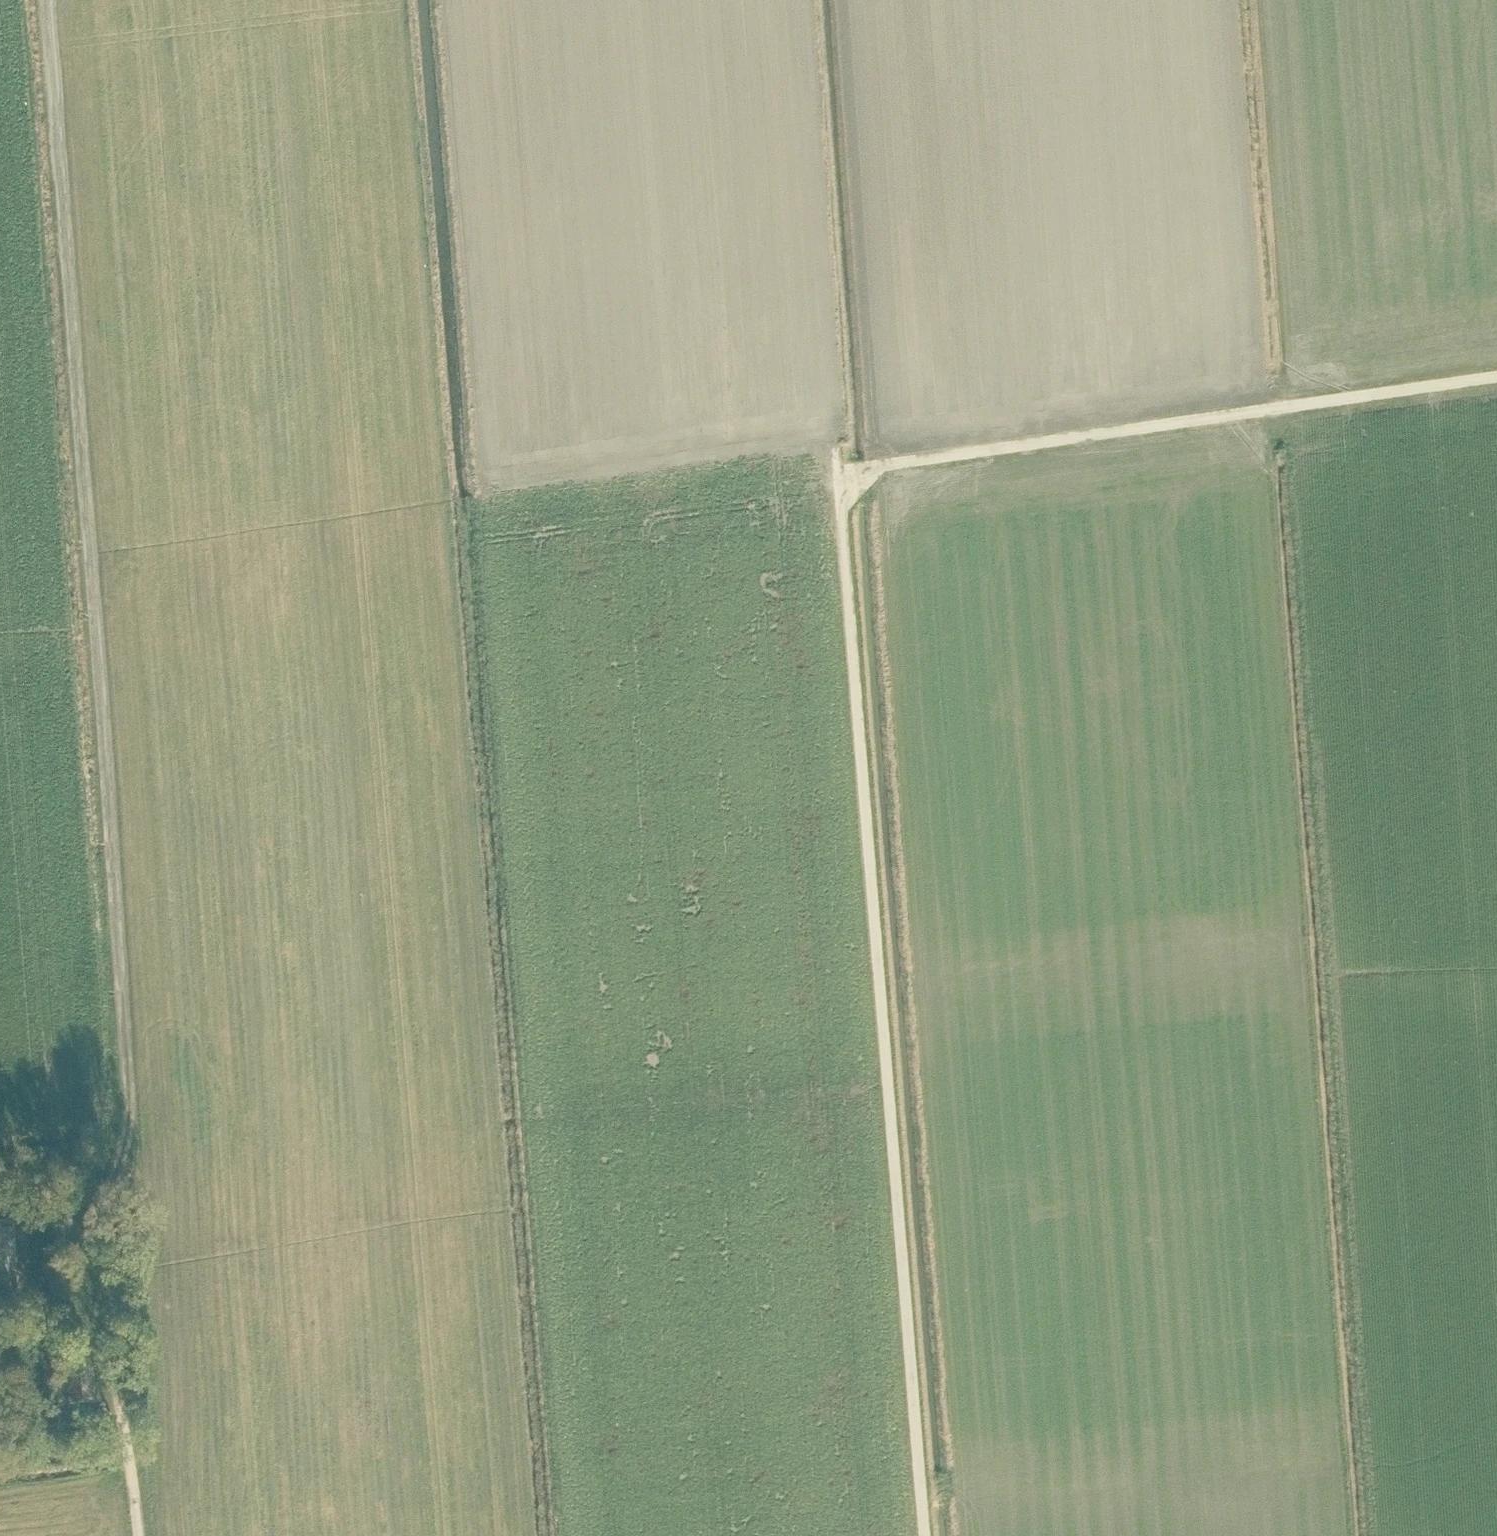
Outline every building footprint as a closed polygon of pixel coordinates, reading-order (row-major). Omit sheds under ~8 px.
[(69,1405),(93,1403),(90,1356),(66,1357),(69,1405)]
